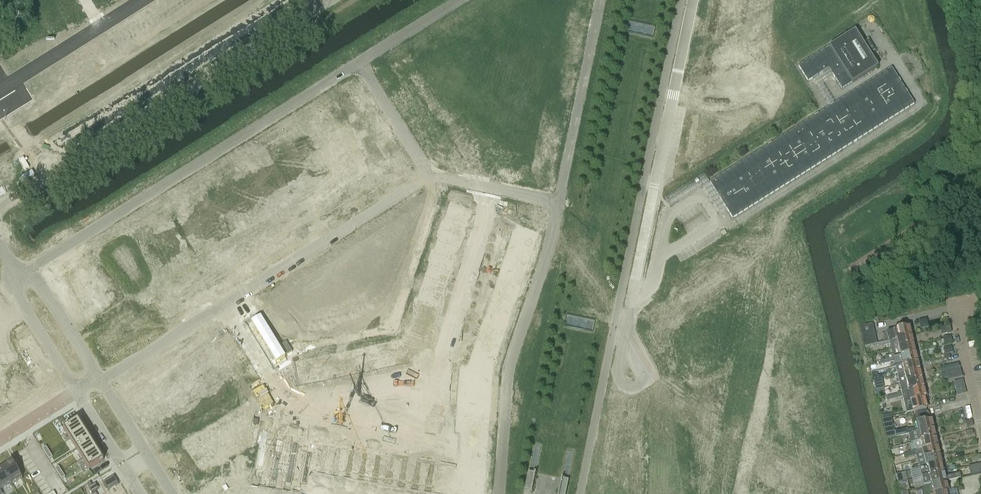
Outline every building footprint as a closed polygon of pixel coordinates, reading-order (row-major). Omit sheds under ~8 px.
[(653,39),(656,27),(626,21),(623,32),(653,39)] [(841,88),(878,66),(857,29),(798,63),(809,81),(830,68),(841,88)] [(720,196),(730,214),(917,106),(894,67),(833,102),(841,102),(708,178),(705,173),(693,179),(693,185),(684,190),(662,190),(662,193),(670,206),(697,190),(705,190),(719,214),(720,196)] [(449,204),(445,217),(465,223),(469,211),(449,204)] [(442,222),(440,228),(461,235),(465,223),(445,217),(443,222),(442,222)] [(440,228),(437,236),(439,237),(437,241),(457,247),(461,235),(440,228)] [(511,240),(507,252),(527,258),(531,246),(511,240)] [(437,241),(433,253),(453,259),(457,247),(437,241)] [(431,252),(429,260),(431,261),(429,265),(449,271),(453,259),(433,253),(431,252)] [(429,265),(425,277),(445,283),(449,271),(429,265)] [(499,276),(495,288),(515,294),(519,282),(499,276)] [(425,277),(421,289),(441,295),(445,283),(425,277)] [(495,288),(491,300),(511,306),(515,294),(495,288)] [(421,289),(417,301),(437,307),(441,295),(421,289)] [(415,300),(413,308),(415,308),(413,313),(433,319),(437,307),(417,301),(415,300)] [(413,313),(409,324),(429,331),(433,319),(413,313)] [(594,321),(566,315),(563,327),(592,333),(594,321)] [(409,324),(405,337),(424,344),(429,331),(409,324)] [(863,347),(877,343),(872,324),(858,327),(863,347)] [(912,335),(910,326),(886,331),(888,341),(912,335)] [(950,326),(940,328),(941,335),(946,333),(947,334),(950,333),(951,332),(950,326)] [(912,335),(888,341),(878,343),(879,347),(889,344),(890,349),(914,344),(912,335)] [(944,344),(952,342),(951,336),(942,338),(944,344)] [(402,341),(393,343),(397,362),(406,360),(402,341)] [(393,343),(384,345),(389,364),(397,362),(393,343)] [(916,352),(914,344),(890,349),(892,354),(884,356),(885,360),(916,352)] [(384,345),(376,346),(380,366),(389,364),(384,345)] [(376,346),(367,348),(371,367),(380,366),(376,346)] [(944,355),(952,353),(951,346),(943,348),(944,355)] [(367,348),(358,350),(362,369),(371,367),(367,348)] [(358,350),(349,352),(353,371),(362,369),(358,350)] [(349,352),(340,354),(345,373),(353,371),(349,352)] [(918,361),(916,352),(885,360),(882,360),(883,365),(893,362),(894,367),(918,361)] [(340,354),(332,356),(336,375),(345,373),(340,354)] [(332,356),(323,358),(327,377),(336,375),(332,356)] [(323,358),(314,360),(318,379),(327,377),(323,358)] [(314,360),(305,361),(309,381),(318,379),(314,360)] [(305,361),(296,363),(301,382),(309,381),(305,361)] [(920,370),(918,361),(894,367),(897,376),(920,370)] [(958,363),(944,366),(946,373),(959,369),(958,363)] [(256,387),(272,412),(263,418),(258,443),(262,444),(256,477),(261,483),(297,490),(304,485),(307,468),(454,493),(482,493),(491,370),(461,368),(457,430),(305,403),(284,369),(256,387)] [(922,379),(920,370),(897,376),(899,385),(922,379)] [(960,370),(946,373),(948,380),(960,377),(961,377),(960,370)] [(873,381),(885,379),(884,374),(878,376),(877,375),(876,373),(871,374),(873,381)] [(924,388),(922,379),(899,385),(901,393),(924,388)] [(962,380),(954,382),(956,391),(964,390),(962,380)] [(926,396),(924,388),(901,393),(886,397),(887,400),(902,397),(904,402),(912,400),(915,411),(926,409),(924,397),(926,396)] [(934,428),(932,419),(929,420),(926,409),(915,411),(916,414),(912,415),(913,421),(907,423),(908,430),(910,430),(911,434),(934,428)] [(889,418),(881,420),(886,440),(893,438),(889,418)] [(78,419),(63,428),(70,439),(84,430),(78,419)] [(936,438),(934,428),(911,434),(912,438),(917,436),(919,442),(936,438)] [(84,430),(70,439),(76,449),(90,440),(84,430)] [(936,438),(919,442),(913,443),(915,451),(938,446),(936,438)] [(90,440),(76,449),(82,459),(97,450),(90,440)] [(940,455),(938,446),(915,451),(916,455),(917,460),(940,455)] [(97,450),(82,459),(89,469),(103,460),(97,450)] [(942,464),(940,455),(917,460),(919,469),(942,464)] [(12,462),(1,468),(11,483),(10,483),(11,485),(12,484),(22,478),(12,462)] [(944,472),(942,464),(919,469),(921,478),(944,472)] [(968,467),(970,475),(980,473),(980,464),(968,467)] [(0,469),(0,488),(1,489),(10,483),(11,483),(1,468),(0,469)] [(531,492),(535,473),(534,472),(534,473),(532,473),(528,472),(524,490),(527,490),(530,491),(530,492),(531,492)] [(947,481),(944,472),(921,478),(923,487),(947,481)] [(907,481),(905,473),(903,473),(895,475),(897,483),(907,481)] [(113,476),(103,482),(108,489),(118,483),(113,476)] [(568,480),(564,479),(562,479),(562,478),(561,478),(558,493),(565,493),(568,480)] [(945,491),(949,490),(947,481),(923,487),(913,489),(913,492),(922,490),(923,493),(946,493),(945,491)]
